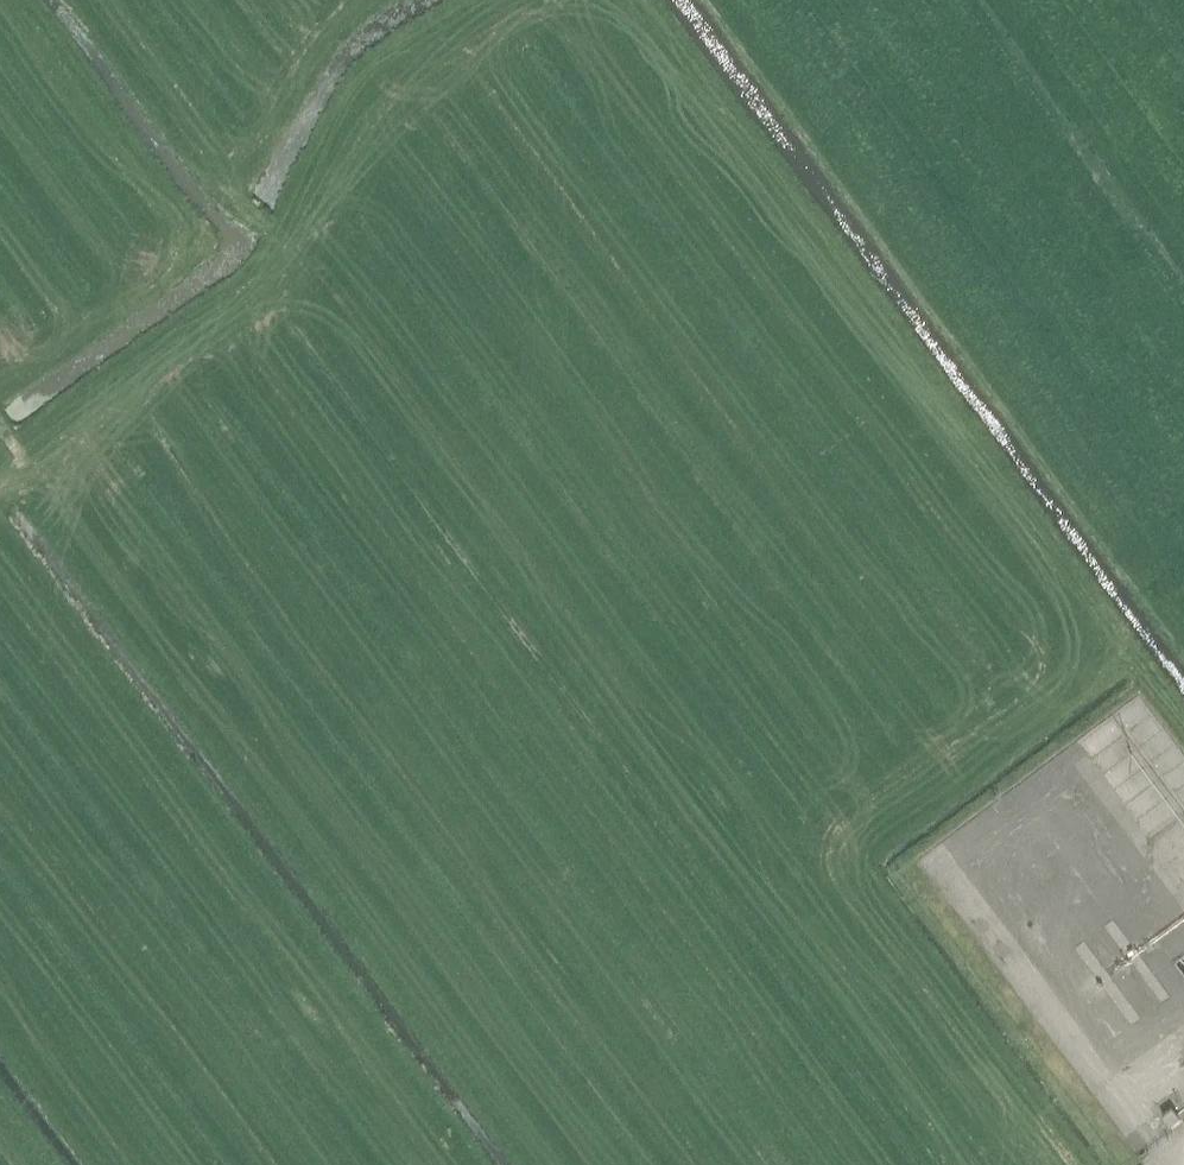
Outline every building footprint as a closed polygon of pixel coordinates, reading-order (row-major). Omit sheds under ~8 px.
[(1169,1124),(1179,1117),(1172,1108),(1162,1115),(1169,1124)]
